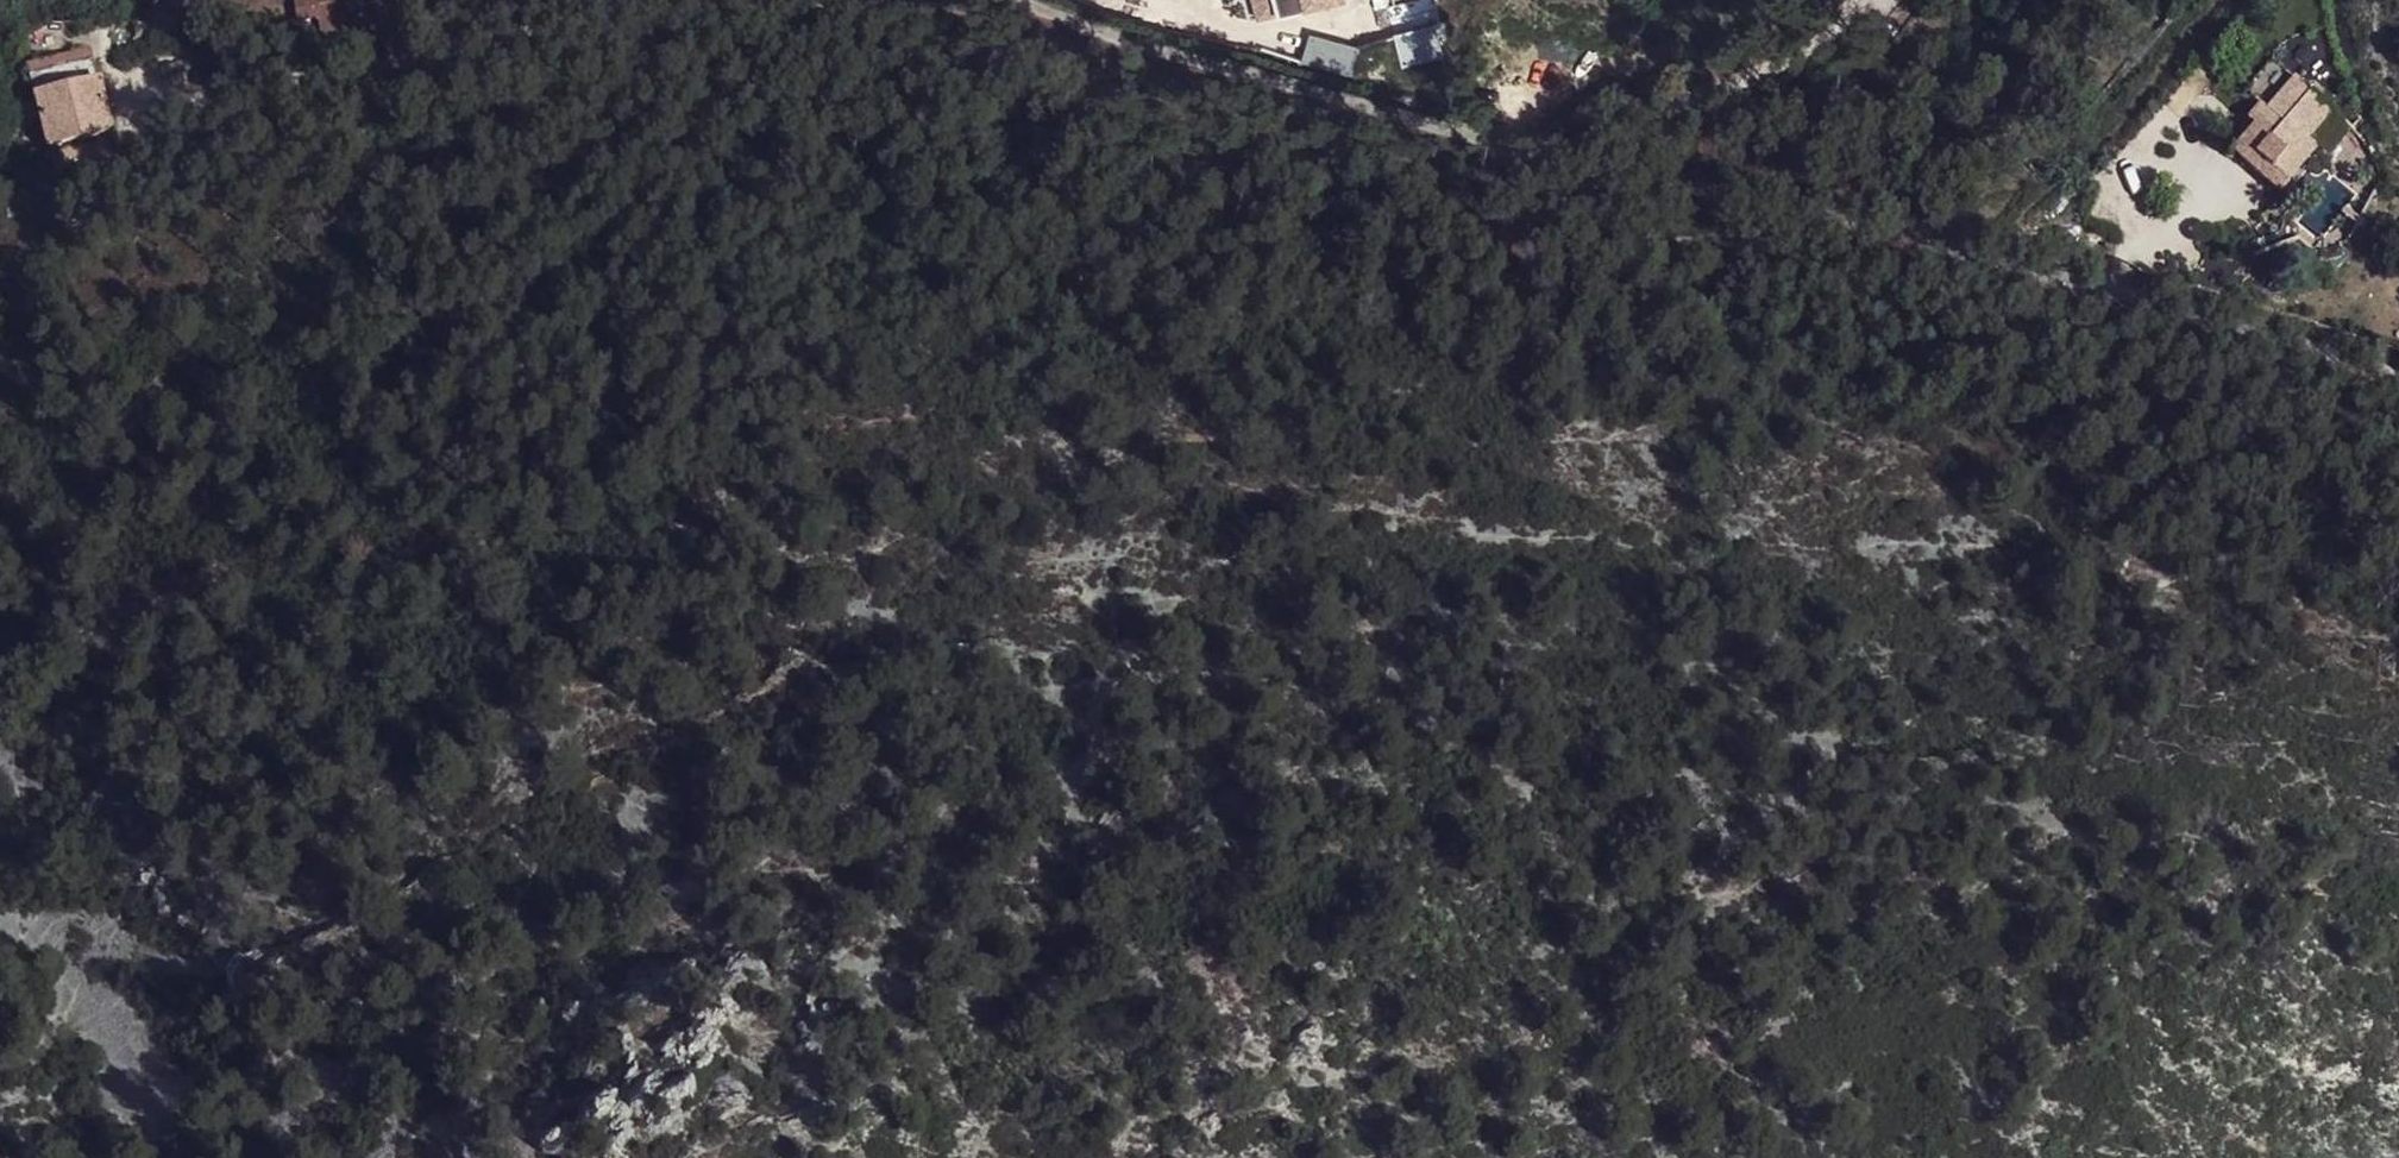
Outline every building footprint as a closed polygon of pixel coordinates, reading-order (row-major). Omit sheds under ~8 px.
[(303,4),(299,5),(303,26),(325,22),(328,37),(348,33),(342,0),(302,0),(303,4)] [(1245,19),(1335,0),(1241,0),(1245,19)] [(30,78),(55,171),(116,153),(93,59),(30,78)] [(2329,77),(2298,109),(2311,123),(2298,137),(2282,154),(2308,179),(2343,143),(2337,135),(2360,111),(2329,77)] [(2298,109),(2284,123),(2298,137),(2311,123),(2298,109)]
